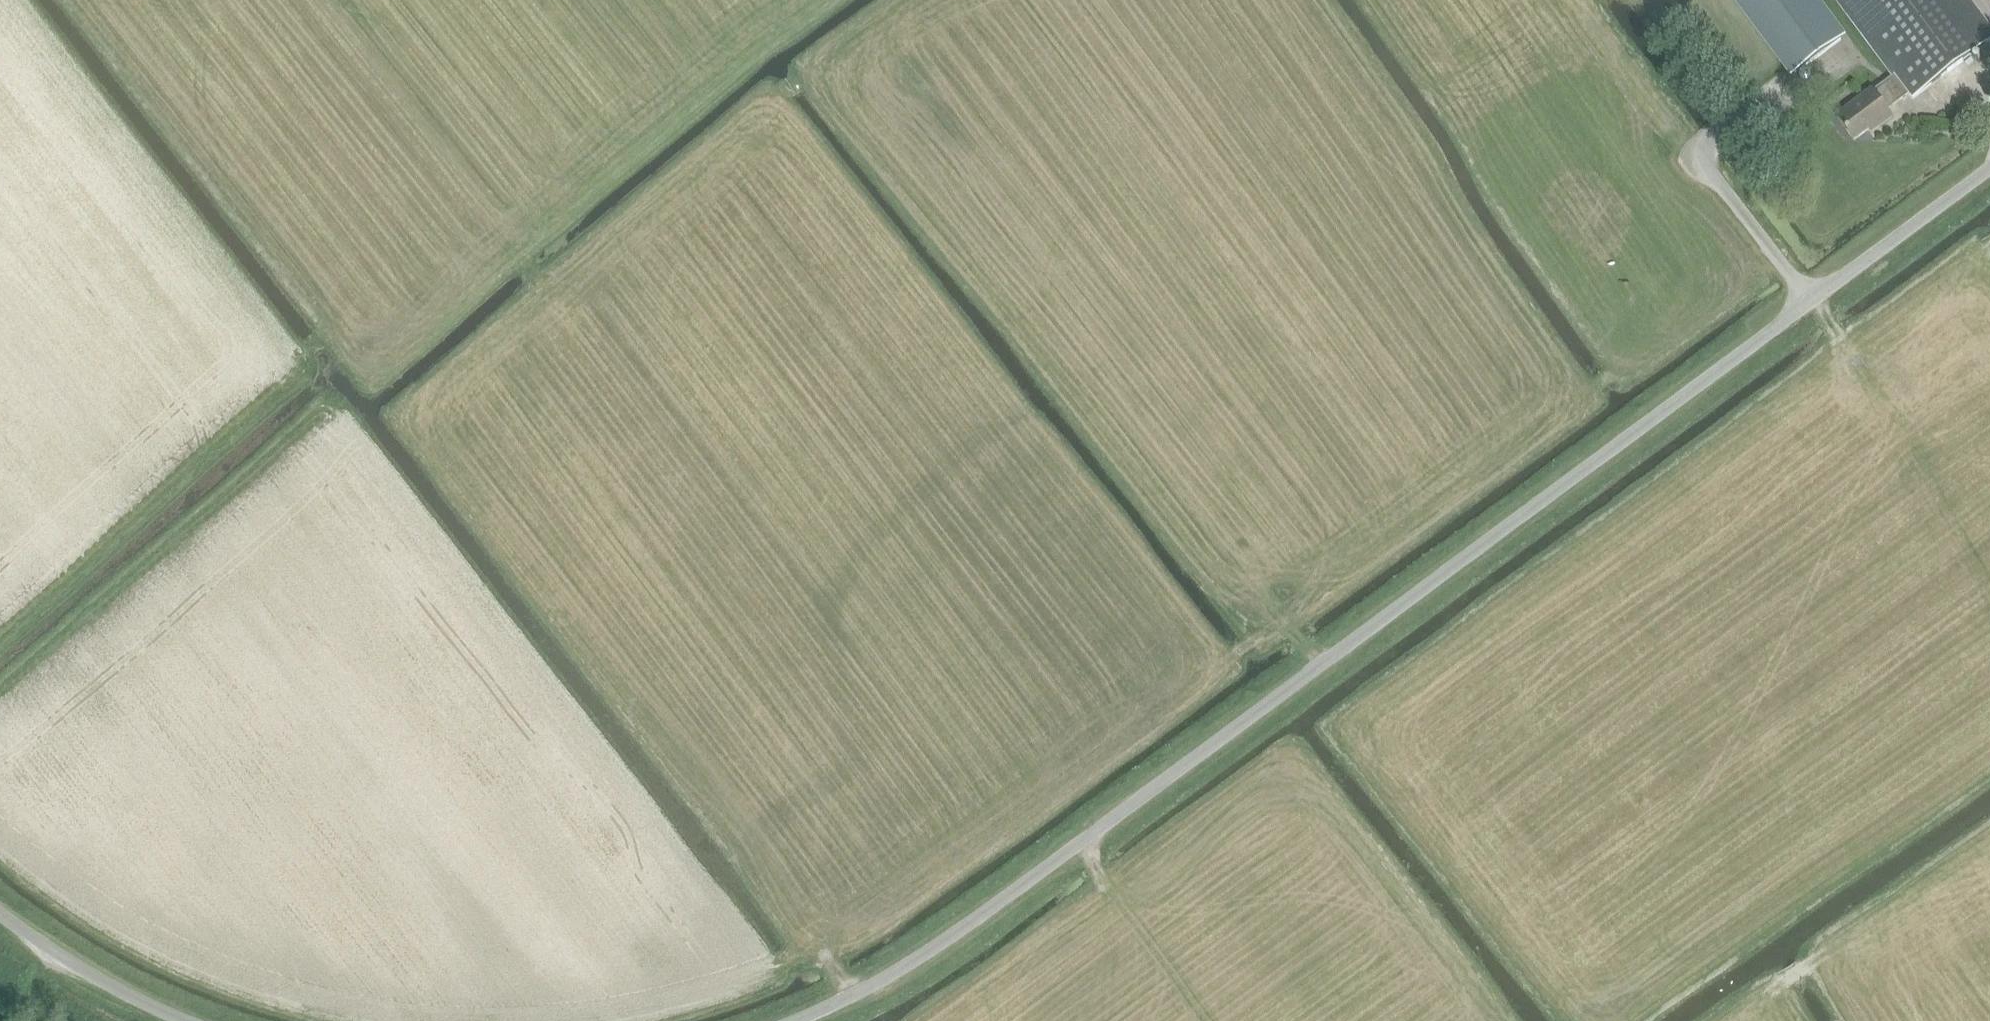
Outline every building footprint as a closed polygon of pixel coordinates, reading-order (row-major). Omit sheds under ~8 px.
[(1788,78),(1844,36),(1818,0),(1730,0),(1788,78)] [(1896,73),(1910,93),(1909,94),(1912,97),(1989,39),(1989,30),(1968,0),(1839,0),(1895,74),(1896,73)] [(1892,116),(1887,110),(1909,94),(1910,93),(1896,73),(1895,74),(1873,91),(1872,89),(1836,116),(1853,140),(1876,123),(1879,126),(1892,116)]
